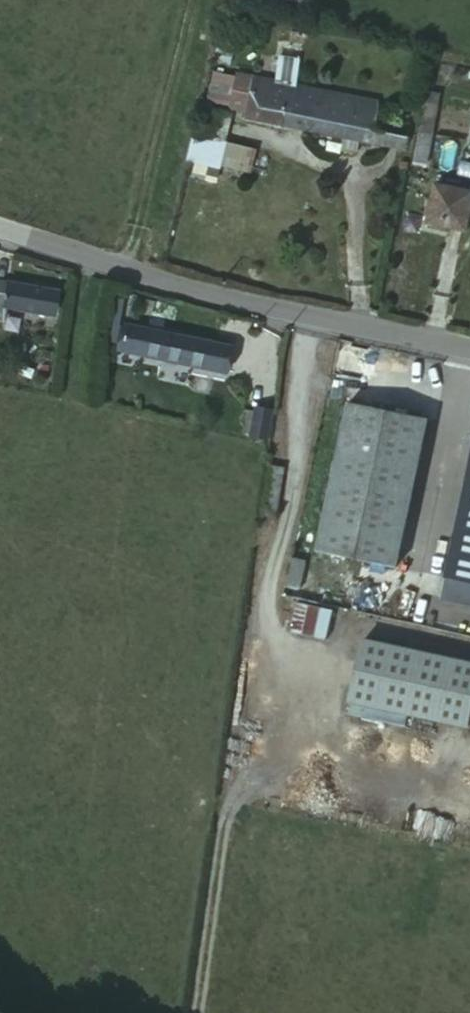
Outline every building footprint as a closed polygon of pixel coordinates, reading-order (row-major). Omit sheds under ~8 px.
[(230,106),(238,108),(242,91),(373,118),(375,102),(294,84),(298,63),(279,58),(275,81),(254,76),(253,79),(237,76),(230,106)] [(421,90),(419,102),(430,105),(433,91),(421,90)] [(242,91),(238,108),(235,117),(340,139),(358,143),(399,151),(404,125),(373,118),(242,91)] [(430,105),(419,102),(415,121),(427,123),(430,105)] [(229,113),(206,106),(191,154),(215,161),(229,113)] [(425,133),(427,123),(415,121),(413,130),(425,133)] [(425,133),(413,130),(407,159),(420,162),(425,133)] [(358,143),(340,139),(338,152),(356,155),(358,143)] [(466,189),(428,182),(422,222),(459,229),(466,189)] [(6,284),(2,308),(48,317),(53,294),(6,284)] [(119,325),(113,324),(109,338),(116,339),(119,325)] [(114,348),(221,371),(227,348),(119,325),(116,339),(114,348)] [(308,551),(392,567),(422,419),(334,402),(332,414),(335,415),(308,551)] [(250,439),(263,441),(268,414),(255,411),(250,439)] [(469,585),(469,438),(441,579),(469,585)] [(403,568),(423,572),(426,556),(406,552),(403,568)] [(294,604),(291,633),(330,636),(332,607),(294,604)] [(347,702),(465,729),(469,708),(469,667),(361,642),(347,702)]
